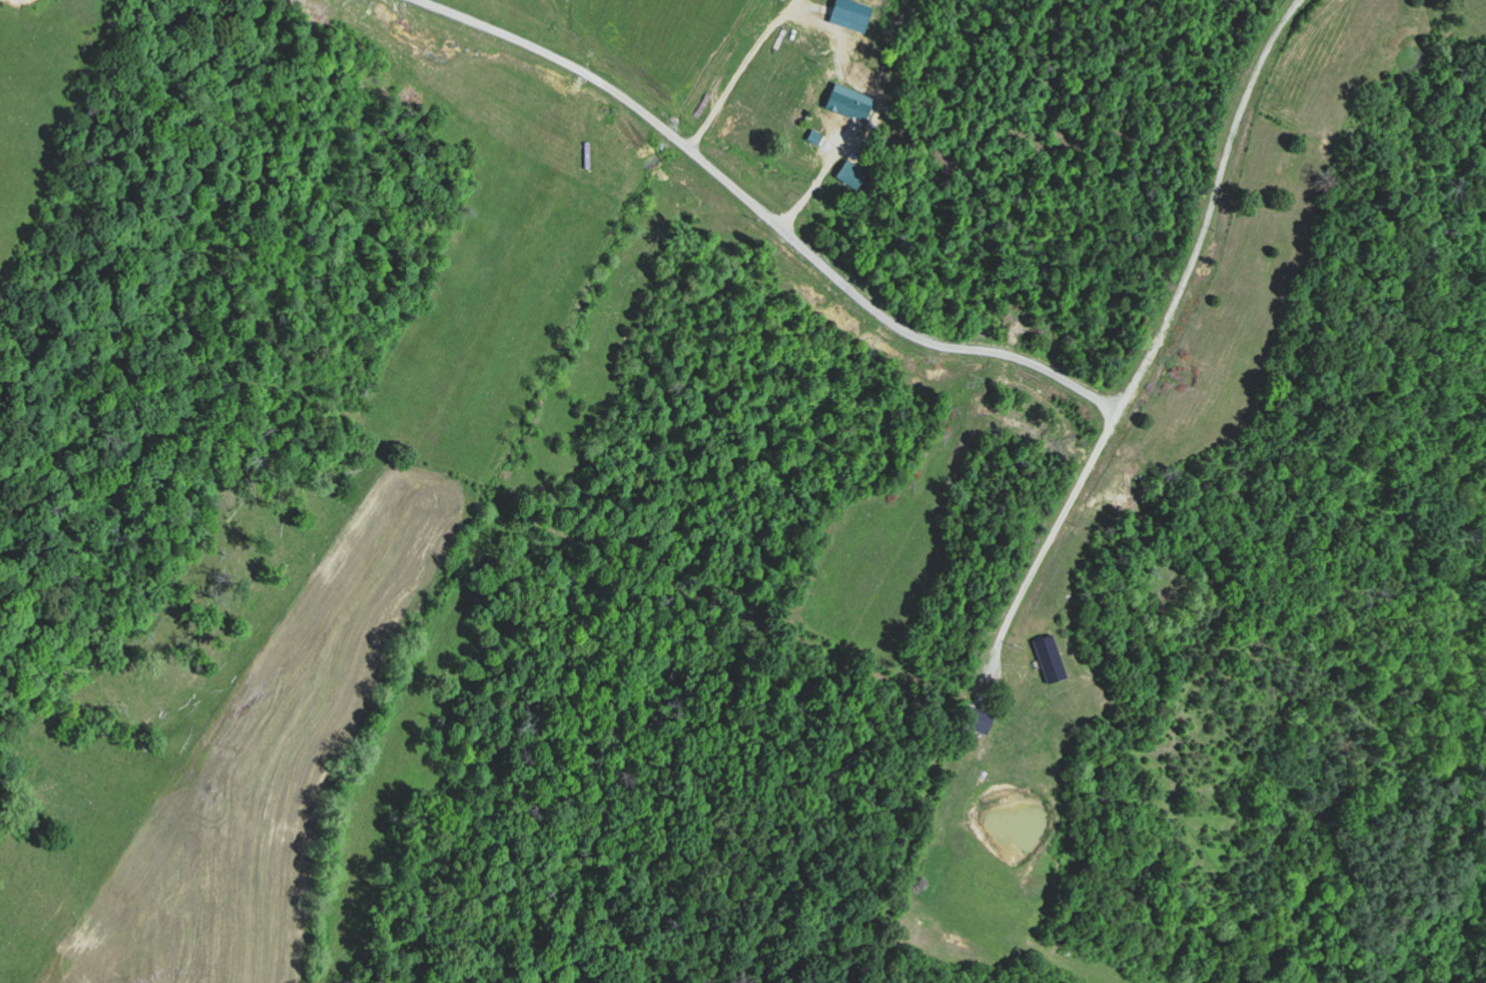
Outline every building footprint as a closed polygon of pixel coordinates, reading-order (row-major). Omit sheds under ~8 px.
[(880,6),(855,0),(841,0),(834,24),(872,34),(880,6)] [(834,84),(827,108),(841,112),(840,112),(868,120),(875,97),(834,84)] [(837,176),(858,190),(870,173),(849,159),(837,176)] [(1070,681),(1060,636),(1039,641),(1049,686),(1070,681)]
